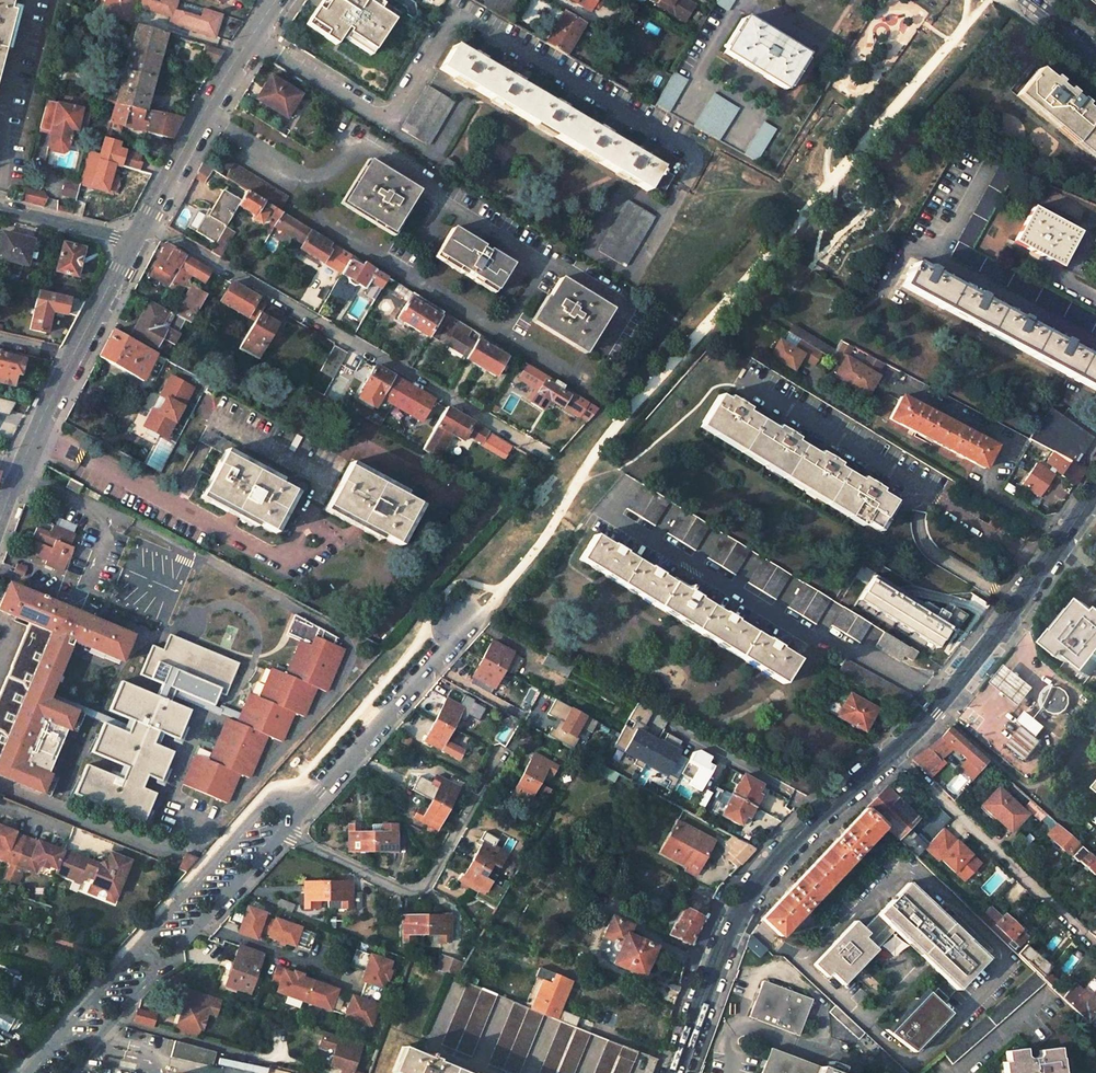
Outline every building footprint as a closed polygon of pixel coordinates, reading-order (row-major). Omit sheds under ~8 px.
[(2,73),(17,12),(12,10),(14,2),(7,0),(0,0),(0,79),(2,73)] [(100,15),(126,22),(133,0),(104,0),(100,15)] [(150,0),(137,0),(140,1),(138,7),(147,9),(150,0)] [(178,0),(158,0),(155,12),(169,16),(168,21),(177,23),(176,24),(213,36),(220,13),(202,7),(199,17),(180,11),(183,2),(178,0)] [(373,0),(320,0),(304,25),(334,45),(345,29),(348,31),(344,38),(369,55),(395,15),(373,0)] [(482,6),(506,20),(518,0),(486,0),(482,6)] [(601,2),(601,0),(569,0),(588,12),(592,7),(595,9),(597,8),(601,2)] [(637,7),(624,0),(619,9),(631,17),(637,7)] [(657,2),(665,7),(662,12),(682,25),(693,8),(680,0),(658,0),(657,2)] [(716,4),(726,10),(732,0),(718,0),(716,4)] [(654,7),(662,12),(665,7),(657,2),(654,7)] [(584,24),(576,19),(563,12),(545,41),(566,53),(584,24)] [(723,53),(783,89),(804,55),(744,19),(723,53)] [(131,48),(160,56),(167,34),(137,25),(131,48)] [(223,50),(205,45),(202,58),(216,62),(223,50)] [(661,192),(671,176),(452,47),(439,69),(645,190),(648,185),(661,192)] [(125,70),(154,79),(160,56),(131,48),(125,70)] [(146,109),(154,79),(125,70),(120,88),(107,86),(105,98),(117,100),(116,103),(146,109)] [(1095,159),(1095,120),(1037,72),(1017,96),(1036,111),(1035,112),(1056,129),(1057,127),(1095,159)] [(673,73),(655,103),(667,110),(685,81),(673,73)] [(300,95),(269,76),(255,99),(286,118),(300,95)] [(425,87),(400,130),(426,145),(452,102),(425,87)] [(693,125),(718,139),(736,110),(712,95),(693,125)] [(69,138),(71,129),(78,130),(80,124),(88,125),(91,111),(47,101),(40,127),(52,130),(49,146),(52,150),(62,153),(66,151),(68,144),(69,145),(70,138),(69,138)] [(146,109),(116,103),(111,122),(110,125),(124,129),(125,125),(170,137),(182,117),(146,109)] [(774,130),(762,123),(744,153),(756,160),(774,130)] [(121,142),(106,137),(99,159),(122,165),(126,150),(123,149),(124,145),(121,144),(121,142)] [(124,166),(142,171),(144,163),(141,162),(143,154),(128,150),(124,166)] [(452,163),(444,158),(440,166),(448,170),(452,163)] [(101,164),(95,162),(92,172),(98,174),(101,164)] [(394,177),(370,162),(358,181),(351,193),(345,203),(393,233),(399,223),(407,211),(418,192),(401,181),(399,184),(392,179),(394,177)] [(194,177),(202,182),(210,169),(201,163),(194,177)] [(288,199),(232,165),(224,178),(245,190),(280,212),(288,199)] [(1095,331),(1095,315),(972,249),(1000,199),(1014,173),(998,166),(951,254),(1095,331)] [(75,201),(86,204),(92,177),(82,175),(80,182),(76,198),(75,201)] [(76,198),(80,182),(65,178),(61,194),(76,198)] [(248,218),(259,224),(264,216),(269,219),(275,222),(280,212),(245,190),(239,201),(235,207),(250,216),(248,218)] [(221,191),(206,216),(204,215),(195,233),(214,245),(223,229),(235,207),(239,201),(221,191)] [(13,199),(21,201),(23,193),(15,192),(13,199)] [(42,195),(29,192),(28,194),(23,193),(21,201),(39,206),(42,195)] [(626,202),(597,250),(624,266),(653,217),(626,202)] [(72,214),(73,207),(59,203),(57,211),(72,214)] [(1032,208),(1014,241),(1037,253),(1060,265),(1077,232),(1032,208)] [(349,255),(280,212),(275,222),(272,227),(299,244),(296,250),(320,264),(321,263),(339,274),(347,259),(349,255)] [(267,235),(272,227),(275,222),(269,219),(261,231),(267,235)] [(456,219),(453,223),(469,232),(471,228),(456,219)] [(505,255),(491,246),(493,242),(471,228),(469,232),(453,223),(437,249),(467,267),(469,263),(476,268),(481,261),(487,265),(481,276),(497,286),(515,255),(508,250),(505,255)] [(232,234),(223,229),(214,245),(210,252),(219,257),(232,234)] [(1,234),(0,239),(0,259),(26,265),(32,241),(1,234)] [(267,236),(259,250),(268,255),(276,241),(267,236)] [(508,250),(493,242),(491,246),(505,255),(508,250)] [(82,249),(62,244),(54,271),(75,277),(82,249)] [(154,269),(174,280),(187,257),(167,246),(154,269)] [(204,284),(211,272),(187,257),(174,280),(168,290),(178,295),(189,276),(204,284)] [(362,263),(360,267),(347,259),(339,274),(338,274),(365,290),(365,295),(373,300),(386,278),(362,263)] [(481,276),(487,265),(481,261),(476,268),(469,263),(467,267),(481,276)] [(1095,388),(1095,362),(1065,345),(1067,341),(1062,339),(1060,342),(1022,322),(1024,319),(1018,316),(1016,319),(980,299),(982,296),(975,293),(973,296),(930,273),(932,269),(926,266),(924,270),(914,264),(903,285),(1095,388)] [(174,280),(154,269),(149,279),(168,290),(174,280)] [(575,289),(560,279),(548,298),(540,311),(534,321),(583,352),(584,350),(585,350),(586,350),(591,343),(599,329),(610,311),(582,293),(580,296),(573,292),(575,289)] [(220,304),(255,324),(267,304),(231,283),(220,304)] [(409,292),(395,283),(389,293),(404,302),(407,296),(409,292)] [(163,299),(158,308),(166,312),(182,321),(190,325),(206,295),(189,286),(177,307),(163,299)] [(38,290),(29,330),(46,334),(51,313),(64,316),(65,313),(76,316),(84,300),(38,290)] [(440,317),(407,296),(404,302),(394,319),(427,339),(429,336),(440,317)] [(255,360),(276,323),(275,323),(281,312),(267,304),(255,324),(240,352),(255,360)] [(144,305),(128,334),(165,354),(170,345),(166,342),(167,338),(172,340),(182,321),(166,312),(164,316),(144,305)] [(443,313),(440,317),(429,336),(435,340),(440,332),(449,337),(445,344),(463,356),(472,342),(465,338),(469,329),(443,313)] [(821,353),(830,358),(835,350),(791,324),(786,332),(788,333),(821,353)] [(156,355),(113,331),(99,357),(142,380),(156,355)] [(821,353),(788,333),(783,343),(779,340),(770,356),(794,370),(801,358),(814,366),(821,353)] [(478,335),(476,339),(505,356),(507,353),(478,335)] [(476,339),(464,359),(493,377),(505,356),(476,339)] [(876,375),(884,362),(843,340),(832,358),(841,364),(834,377),(843,382),(850,386),(857,390),(867,396),(879,376),(876,375)] [(348,355),(336,348),(321,373),(334,380),(348,355)] [(9,358),(0,356),(0,384),(12,387),(14,375),(19,376),(23,361),(16,359),(18,353),(10,351),(9,358)] [(198,378),(166,360),(160,370),(161,379),(189,394),(198,378)] [(375,367),(362,389),(421,423),(434,401),(375,367)] [(207,382),(198,378),(189,394),(198,399),(202,392),(206,384),(207,382)] [(560,391),(551,385),(542,380),(529,403),(541,410),(548,400),(560,407),(562,404),(577,413),(583,404),(560,391)] [(553,382),(551,385),(560,391),(562,387),(553,382)] [(848,391),(850,386),(843,382),(841,387),(848,391)] [(216,389),(206,384),(202,392),(212,398),(216,389)] [(854,395),(857,390),(850,386),(848,391),(854,395)] [(783,430),(781,434),(739,408),(742,405),(728,396),(726,400),(719,396),(702,424),(875,530),(892,502),(878,493),(880,490),(866,481),(864,485),(836,467),(839,464),(824,455),(822,459),(794,442),(797,439),(783,430)] [(889,419),(982,467),(994,445),(975,435),(977,433),(970,430),(969,432),(926,410),(927,407),(920,404),(919,406),(901,396),(889,419)] [(427,427),(440,404),(434,401),(421,423),(427,427)] [(590,406),(580,416),(586,421),(595,411),(590,406)] [(1030,438),(1054,451),(1075,462),(1075,459),(1090,437),(1070,423),(1077,413),(1068,407),(1061,418),(1048,409),(1030,438)] [(510,444),(448,408),(423,451),(437,458),(449,436),(460,443),(463,437),(479,446),(480,444),(502,456),(510,444)] [(224,450),(198,498),(253,527),(255,523),(273,533),(295,493),(277,483),(279,480),(224,450)] [(1054,451),(1049,460),(1059,466),(1059,467),(1064,470),(1063,473),(1077,481),(1086,467),(1075,462),(1054,451)] [(403,493),(349,463),(323,510),(378,540),(380,536),(398,546),(420,506),(401,496),(403,493)] [(1037,463),(1023,484),(1038,495),(1053,474),(1037,463)] [(81,486),(69,479),(65,487),(78,494),(81,486)] [(668,503),(642,487),(627,510),(654,526),(668,503)] [(682,511),(667,534),(693,550),(707,527),(682,511)] [(50,549),(44,564),(62,572),(72,548),(69,547),(74,535),(52,525),(43,546),(50,549)] [(708,559),(734,574),(748,551),(722,536),(708,559)] [(697,598),(687,592),(689,589),(686,587),(683,592),(659,577),(660,575),(647,567),(645,569),(621,554),(622,553),(609,545),(608,546),(593,537),(579,561),(781,685),(795,660),(777,649),(777,647),(765,639),(763,641),(733,622),(734,620),(721,613),(719,614),(696,599),(697,598)] [(748,583),(775,600),(789,576),(762,560),(748,583)] [(14,565),(13,572),(23,573),(24,566),(14,565)] [(920,605),(872,576),(857,600),(936,648),(948,628),(953,631),(962,615),(949,606),(944,614),(940,611),(939,613),(922,602),(920,605)] [(6,584),(0,599),(0,612),(28,623),(71,641),(121,662),(131,637),(6,584)] [(803,584),(788,608),(814,624),(828,601),(803,584)] [(1086,602),(1061,634),(1060,633),(1049,647),(1065,661),(1059,669),(1081,687),(1095,668),(1095,610),(1086,602)] [(832,626),(859,643),(869,625),(843,609),(832,626)] [(293,615),(291,619),(286,632),(297,637),(284,668),(270,662),(258,692),(248,688),(237,717),(226,713),(210,756),(195,750),(183,780),(227,799),(239,770),(250,774),(268,731),(282,737),(294,708),(304,712),(317,683),(327,687),(345,644),(335,640),(338,633),(293,615)] [(75,712),(46,700),(71,641),(28,623),(10,667),(12,668),(8,677),(7,676),(0,691),(0,777),(41,794),(49,775),(47,774),(65,729),(67,730),(75,712)] [(875,647),(900,662),(903,657),(908,649),(883,634),(875,647)] [(237,664),(168,635),(162,650),(151,646),(139,675),(161,684),(156,696),(120,682),(108,711),(133,721),(127,734),(103,723),(90,753),(127,768),(121,780),(85,766),(73,795),(139,822),(144,809),(148,811),(155,794),(142,789),(146,776),(156,780),(161,768),(165,769),(172,752),(152,744),(157,732),(177,740),(189,711),(170,702),(174,690),(213,706),(218,693),(224,696),(237,664)] [(520,658),(490,642),(480,660),(503,671),(507,664),(515,668),(520,658)] [(908,649),(903,657),(910,661),(915,653),(908,649)] [(542,664),(557,673),(564,661),(548,653),(542,664)] [(982,678),(996,661),(992,658),(992,657),(991,659),(978,675),(980,677),(982,678)] [(954,670),(960,661),(957,659),(950,667),(954,670)] [(503,671),(480,660),(471,677),(493,688),(503,671)] [(843,662),(837,675),(902,711),(909,698),(843,662)] [(507,664),(503,671),(511,676),(515,668),(507,664)] [(1033,688),(1005,665),(997,674),(991,682),(1019,705),(1033,688)] [(515,678),(512,683),(522,688),(524,683),(515,678)] [(1046,708),(1048,711),(1050,712),(1052,713),(1054,714),(1057,714),(1060,714),(1062,713),(1064,712),(1067,710),(1068,708),(1070,706),(1071,703),(1071,701),(1071,698),(1070,696),(1069,693),(1068,691),(1065,689),(1063,687),(1060,687),(1057,686),(1054,687),(1051,688),(1048,690),(1046,692),(1045,695),(1044,698),(1043,700),(1044,703),(1045,706),(1046,708)] [(465,690),(461,697),(449,692),(435,719),(450,727),(456,717),(463,721),(466,714),(478,719),(484,707),(472,701),(475,696),(465,690)] [(850,695),(839,716),(865,730),(876,710),(850,695)] [(597,722),(555,699),(547,714),(557,719),(548,735),(573,748),(578,738),(574,736),(580,726),(591,733),(597,722)] [(634,764),(642,768),(646,762),(657,742),(643,734),(646,728),(643,726),(651,710),(637,702),(628,719),(634,722),(630,728),(625,725),(614,745),(637,758),(634,764)] [(82,714),(75,712),(67,730),(74,733),(82,714)] [(1045,728),(1026,712),(1018,722),(1022,726),(1037,737),(1045,728)] [(462,733),(450,727),(435,719),(423,742),(459,760),(464,751),(455,746),(462,733)] [(1007,745),(1026,761),(1042,742),(1037,737),(1022,726),(1007,745)] [(988,760),(964,739),(951,729),(948,728),(941,737),(954,749),(965,759),(979,770),(988,760)] [(657,742),(646,762),(667,773),(668,774),(668,773),(683,747),(679,745),(681,741),(667,733),(661,744),(657,742)] [(926,750),(937,763),(954,749),(941,737),(926,750)] [(688,784),(699,790),(713,766),(707,763),(710,756),(698,750),(692,752),(681,773),(691,779),(688,784)] [(916,756),(911,760),(926,774),(937,763),(926,750),(923,752),(916,756)] [(544,772),(551,776),(556,766),(533,754),(521,777),(537,785),(544,772)] [(289,765),(289,766),(290,767),(292,767),(294,767),(296,764),(298,762),(298,760),(298,759),(296,758),(295,758),(294,758),(289,763),(289,765)] [(979,770),(965,759),(958,767),(972,778),(979,770)] [(666,787),(671,790),(678,779),(668,773),(668,774),(667,773),(665,778),(670,780),(666,787)] [(55,778),(49,775),(41,794),(48,796),(55,778)] [(431,800),(447,808),(460,782),(449,777),(447,782),(434,776),(431,783),(418,776),(414,785),(411,791),(431,800)] [(549,792),(537,785),(521,777),(507,802),(519,809),(523,802),(534,807),(538,799),(531,796),(533,792),(546,798),(549,792)] [(734,796),(755,807),(760,797),(757,795),(761,787),(744,778),(739,787),(739,786),(734,796)] [(876,799),(865,810),(883,828),(884,827),(897,839),(907,828),(916,819),(891,794),(895,790),(890,785),(876,799)] [(699,803),(704,806),(711,792),(706,789),(699,803)] [(1031,815),(1002,789),(985,806),(1014,832),(1031,815)] [(716,812),(741,825),(745,817),(748,820),(755,807),(734,796),(727,792),(716,812)] [(428,807),(424,813),(417,809),(413,818),(437,829),(447,808),(431,800),(428,807)] [(1041,819),(1046,814),(1039,807),(1031,800),(1026,806),(1033,813),(1040,820),(1041,819)] [(69,834),(72,822),(28,810),(25,822),(69,834)] [(883,828),(865,810),(838,839),(790,890),(762,919),(782,937),(783,937),(883,828)] [(1056,823),(1046,814),(1041,819),(1052,828),(1056,823)] [(666,839),(676,845),(673,850),(700,864),(714,839),(677,819),(666,839)] [(1052,828),(1046,834),(1068,855),(1079,844),(1056,823),(1052,828)] [(358,825),(347,825),(347,852),(372,852),(371,833),(365,833),(358,833),(358,825)] [(396,825),(385,825),(385,833),(371,833),(372,852),(392,852),(396,852),(396,825)] [(17,834),(17,833),(0,826),(0,850),(8,853),(4,861),(12,864),(9,873),(13,875),(28,839),(17,834)] [(907,828),(897,839),(916,857),(924,849),(927,846),(907,828)] [(958,846),(942,831),(927,846),(924,849),(937,862),(938,860),(962,883),(978,865),(960,848),(959,850),(956,847),(958,846)] [(505,854),(493,847),(496,841),(485,835),(471,861),(488,870),(491,865),(498,868),(505,854)] [(733,835),(724,844),(729,850),(727,852),(740,864),(756,847),(733,835)] [(64,852),(38,842),(38,843),(28,839),(13,875),(10,881),(17,884),(24,869),(28,870),(31,862),(39,865),(47,869),(49,866),(57,869),(58,867),(64,852)] [(676,845),(666,839),(660,850),(697,870),(700,864),(673,850),(676,845)] [(89,891),(113,901),(130,861),(111,853),(108,861),(107,860),(101,862),(101,864),(64,851),(64,852),(58,867),(73,873),(71,878),(81,882),(84,875),(94,879),(89,891)] [(1087,851),(1078,861),(1095,876),(1095,875),(1095,859),(1087,851)] [(101,862),(107,860),(108,861),(105,852),(97,854),(101,864),(101,862)] [(188,854),(179,869),(186,872),(195,860),(196,859),(188,854)] [(494,874),(488,870),(471,861),(459,881),(498,903),(506,890),(498,885),(490,881),(494,874)] [(39,865),(31,862),(28,870),(36,873),(39,865)] [(56,871),(71,878),(73,873),(58,867),(57,869),(56,871)] [(502,878),(494,874),(490,881),(498,885),(502,878)] [(327,902),(327,909),(363,909),(363,893),(351,893),(351,882),(327,883),(327,902)] [(303,889),(303,909),(314,909),(314,902),(327,902),(327,883),(303,883),(303,889)] [(836,941),(832,944),(817,961),(842,984),(849,978),(847,976),(895,925),(938,966),(935,970),(956,990),(987,958),(908,883),(863,929),(854,921),(836,941)] [(291,907),(282,902),(279,908),(290,912),(291,907)] [(246,908),(237,906),(230,914),(228,920),(240,925),(239,928),(245,930),(243,934),(256,938),(259,930),(269,933),(269,936),(295,945),(295,944),(310,949),(315,932),(300,927),(301,926),(275,917),(274,920),(264,916),(265,912),(247,905),(246,908)] [(705,912),(691,905),(688,911),(682,909),(675,923),(673,923),(667,936),(689,943),(692,935),(705,912)] [(1027,936),(1019,928),(1004,913),(1001,916),(991,906),(979,918),(1013,950),(1027,936)] [(412,937),(425,937),(425,917),(401,916),(400,943),(412,943),(412,937)] [(439,943),(449,943),(450,917),(425,917),(425,937),(439,937),(439,943)] [(613,965),(612,966),(641,978),(655,947),(626,935),(630,926),(610,917),(601,938),(596,950),(601,960),(613,965)] [(755,939),(751,935),(747,946),(759,958),(767,950),(755,939)] [(264,953),(240,944),(233,964),(226,984),(251,992),(264,953)] [(1049,968),(1026,945),(1017,954),(1035,971),(1042,977),(1049,968)] [(286,968),(278,965),(272,982),(280,985),(278,991),(346,1015),(346,1016),(372,1025),(379,1004),(378,1004),(387,979),(389,980),(392,971),(390,970),(393,961),(357,948),(352,963),(367,968),(363,980),(367,981),(361,998),(360,1001),(352,998),(337,993),(339,989),(330,985),(331,983),(322,980),(321,982),(303,976),(304,973),(295,970),(294,973),(286,970),(286,968)] [(445,954),(438,971),(456,978),(465,962),(445,954)] [(1049,984),(1056,990),(1064,982),(1049,968),(1042,977),(1049,984)] [(540,970),(525,1006),(545,1014),(563,1021),(575,1026),(577,1017),(560,1011),(571,983),(540,970)] [(1042,977),(1035,971),(944,1053),(956,1065),(1049,984),(1042,977)] [(812,999),(763,981),(750,1017),(799,1037),(812,999)] [(1064,982),(1056,990),(1063,997),(1070,987),(1064,982)] [(1089,1021),(1095,1013),(1095,990),(1091,997),(1083,989),(1081,992),(1077,988),(1079,986),(1075,982),(1070,987),(1063,997),(1089,1021)] [(473,1056),(497,995),(468,983),(443,1043),(473,1056)] [(185,1006),(180,1023),(201,1029),(206,1012),(218,1016),(224,999),(190,989),(185,1006)] [(898,1023),(889,1033),(914,1052),(951,1014),(942,1005),(928,992),(919,1002),(915,998),(894,1020),(898,1023)] [(490,1063),(514,1072),(520,1072),(545,1014),(525,1006),(516,1002),(490,1063)] [(156,1014),(138,1009),(135,1020),(153,1025),(156,1014)] [(13,1016),(0,1010),(0,1028),(6,1031),(13,1016)] [(541,1072),(572,1072),(589,1032),(575,1026),(563,1021),(541,1072)] [(201,1029),(180,1023),(177,1032),(198,1038),(201,1029)] [(336,1055),(333,1057),(331,1064),(344,1068),(343,1072),(366,1072),(355,1070),(364,1042),(326,1031),(320,1048),(327,1050),(331,1047),(338,1049),(336,1055)] [(217,1050),(174,1039),(170,1055),(212,1067),(217,1050)] [(595,1072),(629,1072),(638,1052),(608,1040),(595,1072)] [(1010,1050),(1011,1061),(1006,1063),(1007,1072),(1013,1072),(1014,1072),(1064,1072),(1061,1071),(1060,1061),(1063,1058),(1065,1057),(1064,1046),(1043,1049),(1044,1054),(1041,1058),(1034,1059),(1030,1055),(1029,1047),(1010,1050)] [(405,1047),(394,1072),(396,1072),(466,1072),(405,1047)] [(770,1048),(761,1072),(835,1072),(770,1048)]
